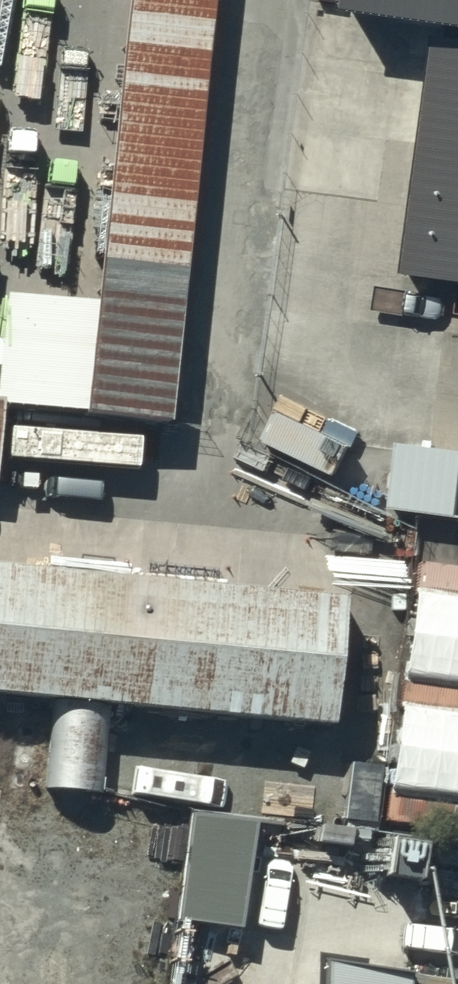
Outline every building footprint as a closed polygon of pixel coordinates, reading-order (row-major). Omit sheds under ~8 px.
[(96,303),(179,311),(211,0),(127,0),(96,303)] [(349,12),(439,24),(457,27),(457,0),(351,0),(349,12)] [(439,24),(405,274),(457,281),(457,27),(439,24)] [(179,311),(96,303),(10,293),(0,382),(0,401),(167,420),(179,311)] [(415,555),(401,667),(457,673),(457,560),(415,555)] [(0,564),(0,697),(333,728),(345,597),(0,564)] [(400,675),(384,815),(457,824),(457,682),(400,675)] [(251,813),(189,807),(179,914),(241,920),(251,813)]
